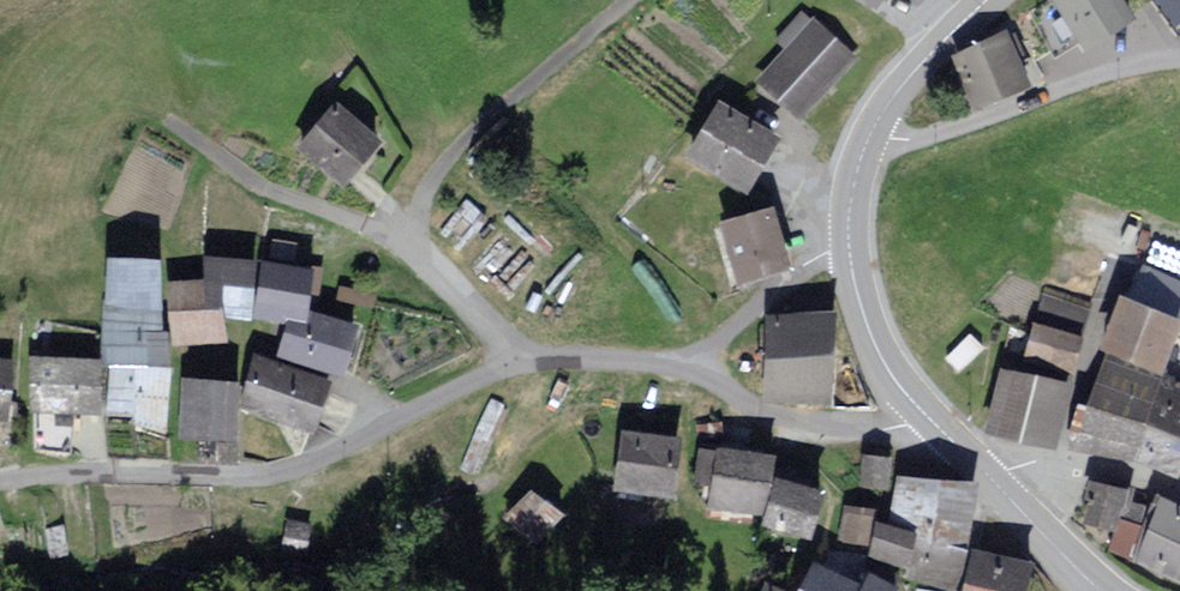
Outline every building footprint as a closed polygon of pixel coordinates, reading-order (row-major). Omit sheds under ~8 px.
[(1122,0),(1057,0),(1082,44),(1131,16),(1122,0)] [(1172,23),(1179,17),(1179,0),(1157,0),(1172,23)] [(780,38),(790,47),(787,49),(828,86),(855,56),(814,19),(812,21),(803,13),(780,38)] [(1026,82),(1005,31),(951,54),(972,104),(1026,82)] [(801,115),(828,86),(787,49),(761,78),(801,115)] [(782,141),(720,101),(688,150),(750,190),(782,141)] [(379,142),(337,105),(302,143),(344,181),(379,142)] [(772,207),(721,221),(738,281),(789,267),(772,207)] [(158,258),(110,259),(111,302),(159,301),(158,258)] [(202,308),(221,308),(221,314),(255,314),(255,258),(202,258),(202,281),(202,308)] [(281,317),(283,312),(291,313),(303,316),(305,310),(313,270),(267,260),(255,312),(281,317)] [(1143,262),(1130,293),(1179,314),(1179,313),(1179,278),(1143,262)] [(172,339),(221,338),(221,314),(221,308),(202,308),(202,281),(172,281),(172,339)] [(1179,317),(1123,295),(1105,342),(1161,364),(1179,317)] [(104,302),(105,333),(160,332),(159,301),(111,302),(104,302)] [(344,369),(355,321),(305,310),(303,316),(291,313),(282,356),(344,369)] [(835,317),(769,315),(767,397),(834,398),(835,317)] [(1028,357),(1049,363),(1058,330),(1037,324),(1028,357)] [(1081,336),(1058,330),(1049,363),(1072,369),(1081,336)] [(168,358),(167,331),(160,332),(105,333),(106,359),(168,358)] [(981,346),(970,336),(951,356),(961,366),(981,346)] [(327,380),(261,357),(244,403),(311,427),(327,380)] [(1079,441),(1132,459),(1161,375),(1108,357),(1079,441)] [(98,359),(34,359),(34,408),(98,408),(98,359)] [(0,362),(0,414),(4,414),(10,363),(0,362)] [(112,366),(110,408),(137,409),(136,424),(165,425),(168,368),(112,366)] [(988,425),(1022,434),(1036,376),(1002,368),(988,425)] [(1179,460),(1179,382),(1161,375),(1132,459),(1175,474),(1179,460)] [(1054,441),(1068,384),(1036,376),(1022,434),(1054,441)] [(186,379),(183,433),(201,434),(233,436),(236,381),(186,379)] [(237,436),(233,436),(201,434),(200,458),(236,460),(237,436)] [(676,440),(627,434),(620,484),(669,491),(676,440)] [(762,511),(771,456),(720,448),(719,452),(703,449),(698,479),(714,482),(711,502),(762,511)] [(889,458),(866,456),(864,482),(886,484),(889,458)] [(951,485),(902,475),(892,521),(924,527),(913,580),(958,589),(978,490),(951,485)] [(823,491),(779,477),(766,520),(809,534),(823,491)] [(1130,491),(1093,479),(1090,489),(1097,492),(1088,518),(1117,528),(1111,546),(1129,552),(1144,506),(1127,500),(1130,491)] [(559,514),(533,490),(509,517),(536,540),(559,514)] [(1166,501),(1140,557),(1179,575),(1179,508),(1166,501)] [(847,503),(842,538),(863,541),(868,506),(847,503)] [(916,531),(881,522),(873,553),(908,562),(916,531)] [(307,526),(289,523),(286,542),(304,545),(307,526)] [(973,549),(965,590),(1028,590),(1033,559),(973,549)] [(816,560),(800,590),(833,590),(842,573),(816,560)] [(864,584),(860,590),(888,590),(893,581),(871,570),(864,584)] [(864,584),(842,573),(833,590),(860,590),(864,584)] [(769,580),(763,590),(791,590),(769,580)]
